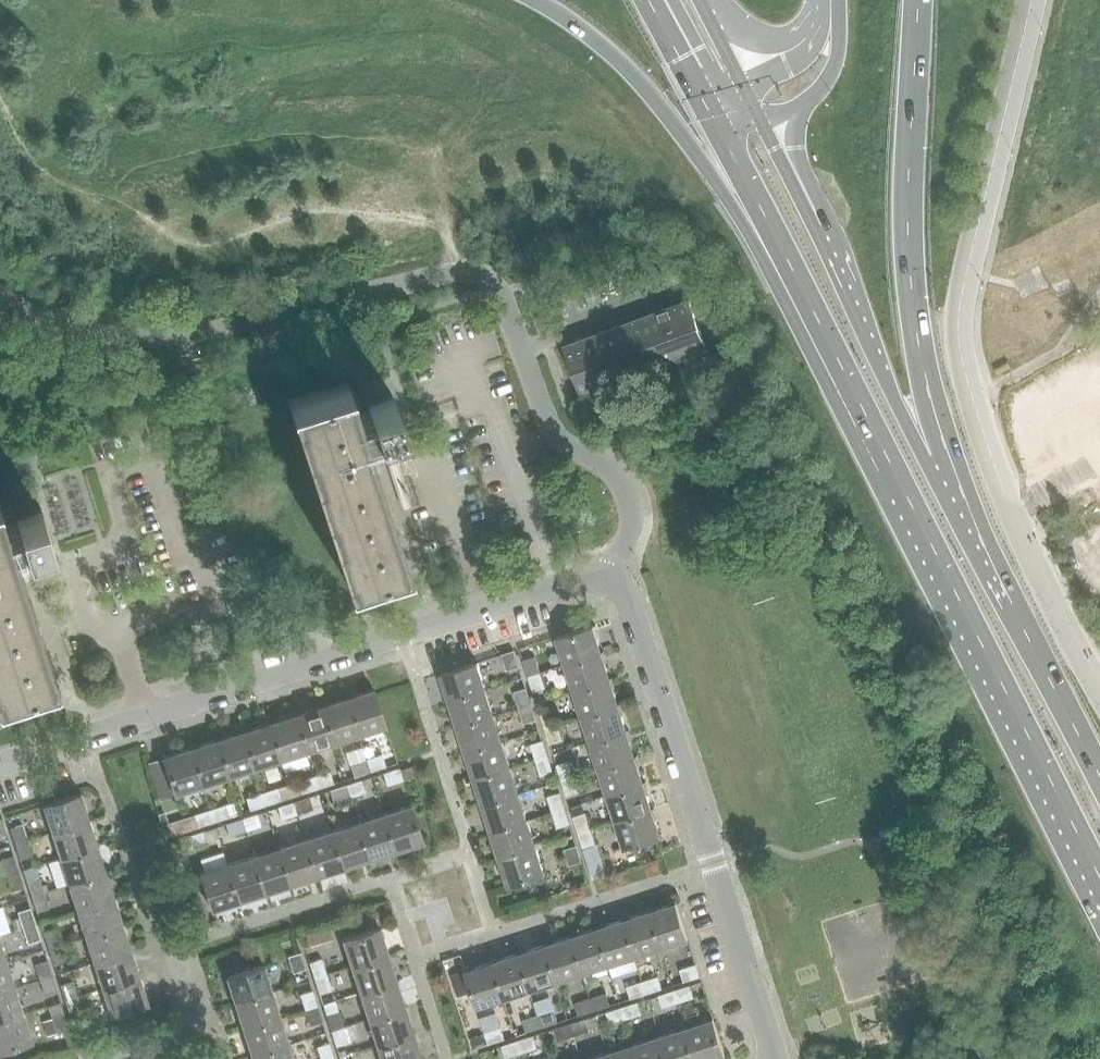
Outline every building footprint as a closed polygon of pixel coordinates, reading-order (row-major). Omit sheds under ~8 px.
[(679,303),(659,310),(677,359),(706,348),(688,299),(679,303)] [(581,394),(677,359),(659,310),(568,343),(563,345),(581,394)] [(345,580),(405,561),(402,552),(366,442),(363,433),(400,421),(391,394),(377,399),(367,402),(366,399),(365,397),(353,401),(347,383),(346,380),(286,400),(345,580)] [(49,535),(40,508),(14,516),(16,521),(5,525),(0,509),(0,691),(53,674),(50,664),(15,554),(12,547),(49,535)] [(555,636),(564,664),(604,651),(595,624),(555,636)] [(513,649),(501,653),(506,669),(518,665),(513,649)] [(612,677),(604,651),(564,664),(572,690),(612,677)] [(522,659),(528,675),(540,671),(534,655),(522,659)] [(477,661),(438,674),(446,701),(486,689),(477,661)] [(528,675),(533,691),(545,687),(540,671),(528,675)] [(620,703),(612,677),(572,690),(581,716),(620,703)] [(373,686),(345,695),(358,734),(385,726),(373,686)] [(518,707),(531,703),(525,687),(513,691),(518,707)] [(455,727),(494,715),(486,689),(446,701),(455,727)] [(332,743),(358,734),(345,695),(319,703),(332,743)] [(306,751),(332,743),(319,703),(293,712),(306,751)] [(523,723),(536,719),(531,703),(518,707),(523,723)] [(629,729),(620,703),(581,716),(589,742),(629,729)] [(538,711),(544,728),(557,723),(552,707),(538,711)] [(280,759),(306,751),(293,712),(267,720),(280,759)] [(463,754),(502,741),(494,715),(455,727),(463,754)] [(254,768),(280,759),(267,720),(241,728),(254,768)] [(544,728),(549,743),(562,739),(557,723),(544,728)] [(228,776),(254,768),(241,728),(215,737),(228,776)] [(637,755),(629,729),(589,742),(597,768),(637,755)] [(201,785),(228,776),(215,737),(189,745),(201,785)] [(535,759),(547,755),(542,739),(530,743),(535,759)] [(471,780),(511,767),(502,741),(463,754),(471,780)] [(174,793),(201,785),(189,745),(161,754),(174,793)] [(381,753),(366,758),(370,771),(385,766),(381,753)] [(540,775),(553,771),(547,755),(535,759),(540,775)] [(645,782),(637,755),(597,768),(606,794),(645,782)] [(370,771),(366,758),(350,764),(354,776),(370,771)] [(555,764),(560,780),(574,776),(568,760),(555,764)] [(399,770),(398,767),(383,772),(387,784),(414,776),(411,766),(399,770)] [(318,788),(342,779),(339,767),(314,776),(318,788)] [(480,806),(519,793),(511,767),(471,780),(480,806)] [(318,788),(314,776),(298,781),(302,793),(318,788)] [(560,780),(565,796),(579,792),(574,776),(560,780)] [(365,792),(361,779),(345,784),(349,797),(365,792)] [(654,808),(645,782),(606,794),(614,820),(654,808)] [(333,802),(349,797),(345,784),(329,790),(333,802)] [(265,804),(291,796),(288,785),(262,793),(265,804)] [(43,803),(52,831),(89,819),(81,791),(43,803)] [(552,812),(564,808),(559,792),(547,796),(552,812)] [(265,804),(262,793),(235,802),(239,813),(265,804)] [(488,832),(527,819),(519,793),(480,806),(488,832)] [(313,808),(309,796),(293,801),(297,813),(313,808)] [(297,813),(293,801),(277,806),(281,818),(297,813)] [(225,804),(209,809),(213,822),(229,817),(225,804)] [(423,843),(411,804),(383,813),(396,852),(423,843)] [(569,823),(564,808),(552,812),(557,827),(569,823)] [(662,835),(654,808),(614,820),(623,848),(662,835)] [(213,822),(209,809),(182,817),(187,830),(213,822)] [(572,816),(577,832),(590,828),(585,812),(572,816)] [(260,825),(256,813),(241,818),(245,830),(260,825)] [(396,852),(383,813),(357,821),(370,860),(396,852)] [(229,835),(245,830),(241,818),(225,823),(229,835)] [(52,831),(60,857),(98,845),(89,819),(52,831)] [(488,832),(496,858),(536,845),(527,819),(488,832)] [(357,821),(331,829),(344,869),(370,860),(357,821)] [(14,843),(27,839),(21,823),(9,827),(14,843)] [(577,832),(582,848),(595,844),(590,828),(577,832)] [(318,877),(344,869),(331,829),(305,838),(318,877)] [(187,835),(191,848),(207,842),(203,830),(187,835)] [(318,877),(305,838),(279,846),(292,886),(318,877)] [(27,839),(14,843),(20,859),(32,855),(27,839)] [(106,871),(98,845),(60,857),(69,883),(106,871)] [(544,873),(536,845),(496,858),(505,885),(544,873)] [(581,861),(576,845),(563,849),(569,865),(581,861)] [(292,886),(279,846),(253,855),(265,894),(292,886)] [(6,875),(18,871),(13,855),(1,859),(6,875)] [(265,894),(253,855),(227,863),(239,902),(265,894)] [(239,902),(227,863),(199,872),(212,911),(239,902)] [(11,891),(23,887),(18,871),(6,875),(11,891)] [(115,897),(106,871),(69,883),(77,909),(115,897)] [(26,880),(32,896),(43,892),(38,876),(26,880)] [(49,908),(43,892),(32,896),(37,912),(49,908)] [(123,923),(115,897),(77,909),(85,935),(123,923)] [(675,900),(648,909),(660,948),(688,940),(675,900)] [(23,927),(34,924),(29,907),(18,911),(23,927)] [(648,909),(621,917),(634,957),(660,948),(648,909)] [(21,926),(18,917),(12,919),(14,928),(21,926)] [(621,917),(595,926),(608,965),(634,957),(621,917)] [(131,949),(123,923),(85,935),(94,961),(131,949)] [(28,943),(39,940),(34,924),(23,927),(28,943)] [(341,938),(350,966),(390,953),(381,926),(341,938)] [(595,926),(569,934),(582,973),(608,965),(595,926)] [(44,932),(49,947),(60,944),(55,928),(44,932)] [(543,942),(556,982),(582,973),(569,934),(543,942)] [(517,950),(530,990),(556,982),(543,942),(517,950)] [(66,959),(60,944),(49,947),(54,963),(66,959)] [(94,961),(102,987),(140,975),(131,949),(94,961)] [(491,959),(504,998),(530,990),(517,950),(491,959)] [(300,951),(299,952),(287,955),(292,972),(305,968),(300,951)] [(350,966),(359,992),(398,979),(390,953),(350,966)] [(314,977),(326,973),(321,957),(309,961),(314,977)] [(471,991),(476,1007),(504,998),(491,959),(463,967),(464,971),(471,991)] [(15,986),(7,960),(0,963),(0,991),(15,986)] [(51,975),(46,960),(34,964),(39,979),(51,975)] [(699,976),(695,963),(679,968),(683,981),(699,976)] [(224,976),(232,1004),(272,991),(263,964),(224,976)] [(457,996),(471,991),(464,971),(451,975),(457,996)] [(331,989),(326,973),(314,977),(318,993),(331,989)] [(44,994),(55,991),(56,991),(51,975),(39,979),(44,994)] [(140,975),(102,987),(111,1014),(148,1002),(140,975)] [(658,975),(642,980),(646,993),(662,988),(658,975)] [(406,1005),(398,979),(359,992),(367,1018),(406,1005)] [(65,1000),(77,996),(72,980),(60,984),(65,1000)] [(646,993),(642,980),(626,985),(630,998),(646,993)] [(689,984),(674,989),(678,1002),(693,997),(689,984)] [(15,986),(0,991),(0,1020),(24,1013),(15,986)] [(317,1005),(312,989),(300,993),(305,1009),(317,1005)] [(674,989),(657,995),(662,1007),(678,1002),(674,989)] [(280,1017),(272,991),(232,1004),(241,1030),(280,1017)] [(605,992),(590,997),(594,1010),(609,1005),(605,992)] [(77,996),(65,1000),(71,1016),(82,1012),(77,996)] [(594,1010),(590,997),(574,1002),(578,1015),(594,1010)] [(60,1001),(59,1002),(48,1005),(52,1018),(64,1014),(60,1001)] [(637,1001),(621,1006),(625,1019),(641,1013),(637,1001)] [(309,1025),(321,1021),(322,1021),(317,1005),(305,1009),(309,1025)] [(415,1031),(406,1005),(367,1018),(375,1044),(415,1031)] [(621,1006),(605,1011),(610,1024),(625,1019),(621,1006)] [(553,1009),(537,1014),(541,1027),(558,1021),(553,1009)] [(330,1030),(343,1026),(338,1010),(325,1014),(330,1030)] [(24,1013),(0,1020),(0,1050),(32,1040),(24,1013)] [(52,1018),(56,1032),(68,1028),(64,1014),(52,1018)] [(541,1027),(537,1014),(522,1019),(526,1032),(541,1027)] [(289,1043),(280,1017),(241,1030),(249,1056),(289,1043)] [(56,1032),(52,1018),(47,1019),(43,1020),(48,1035),(56,1032)] [(585,1018),(569,1023),(573,1035),(589,1030),(585,1018)] [(726,1058),(713,1018),(686,1027),(696,1058),(722,1058),(726,1058)] [(569,1023),(553,1028),(557,1040),(573,1035),(569,1023)] [(348,1042),(343,1026),(330,1030),(335,1046),(348,1042)] [(487,1041),(488,1044),(504,1038),(500,1026),(484,1031),(485,1033),(487,1041)] [(686,1027),(660,1035),(667,1058),(696,1058),(686,1027)] [(415,1031),(375,1044),(380,1058),(418,1058),(423,1057),(415,1031)] [(487,1041),(485,1033),(470,1038),(473,1046),(487,1041)] [(533,1035),(517,1040),(521,1052),(537,1047),(533,1035)] [(660,1035),(633,1044),(638,1058),(667,1058),(660,1035)] [(501,1045),(505,1057),(521,1052),(517,1040),(501,1045)] [(329,1041),(316,1045),(320,1058),(329,1058),(334,1057),(329,1041)] [(289,1043),(249,1056),(250,1058),(294,1058),(289,1043)] [(633,1044),(607,1052),(610,1058),(638,1058),(633,1044)]
